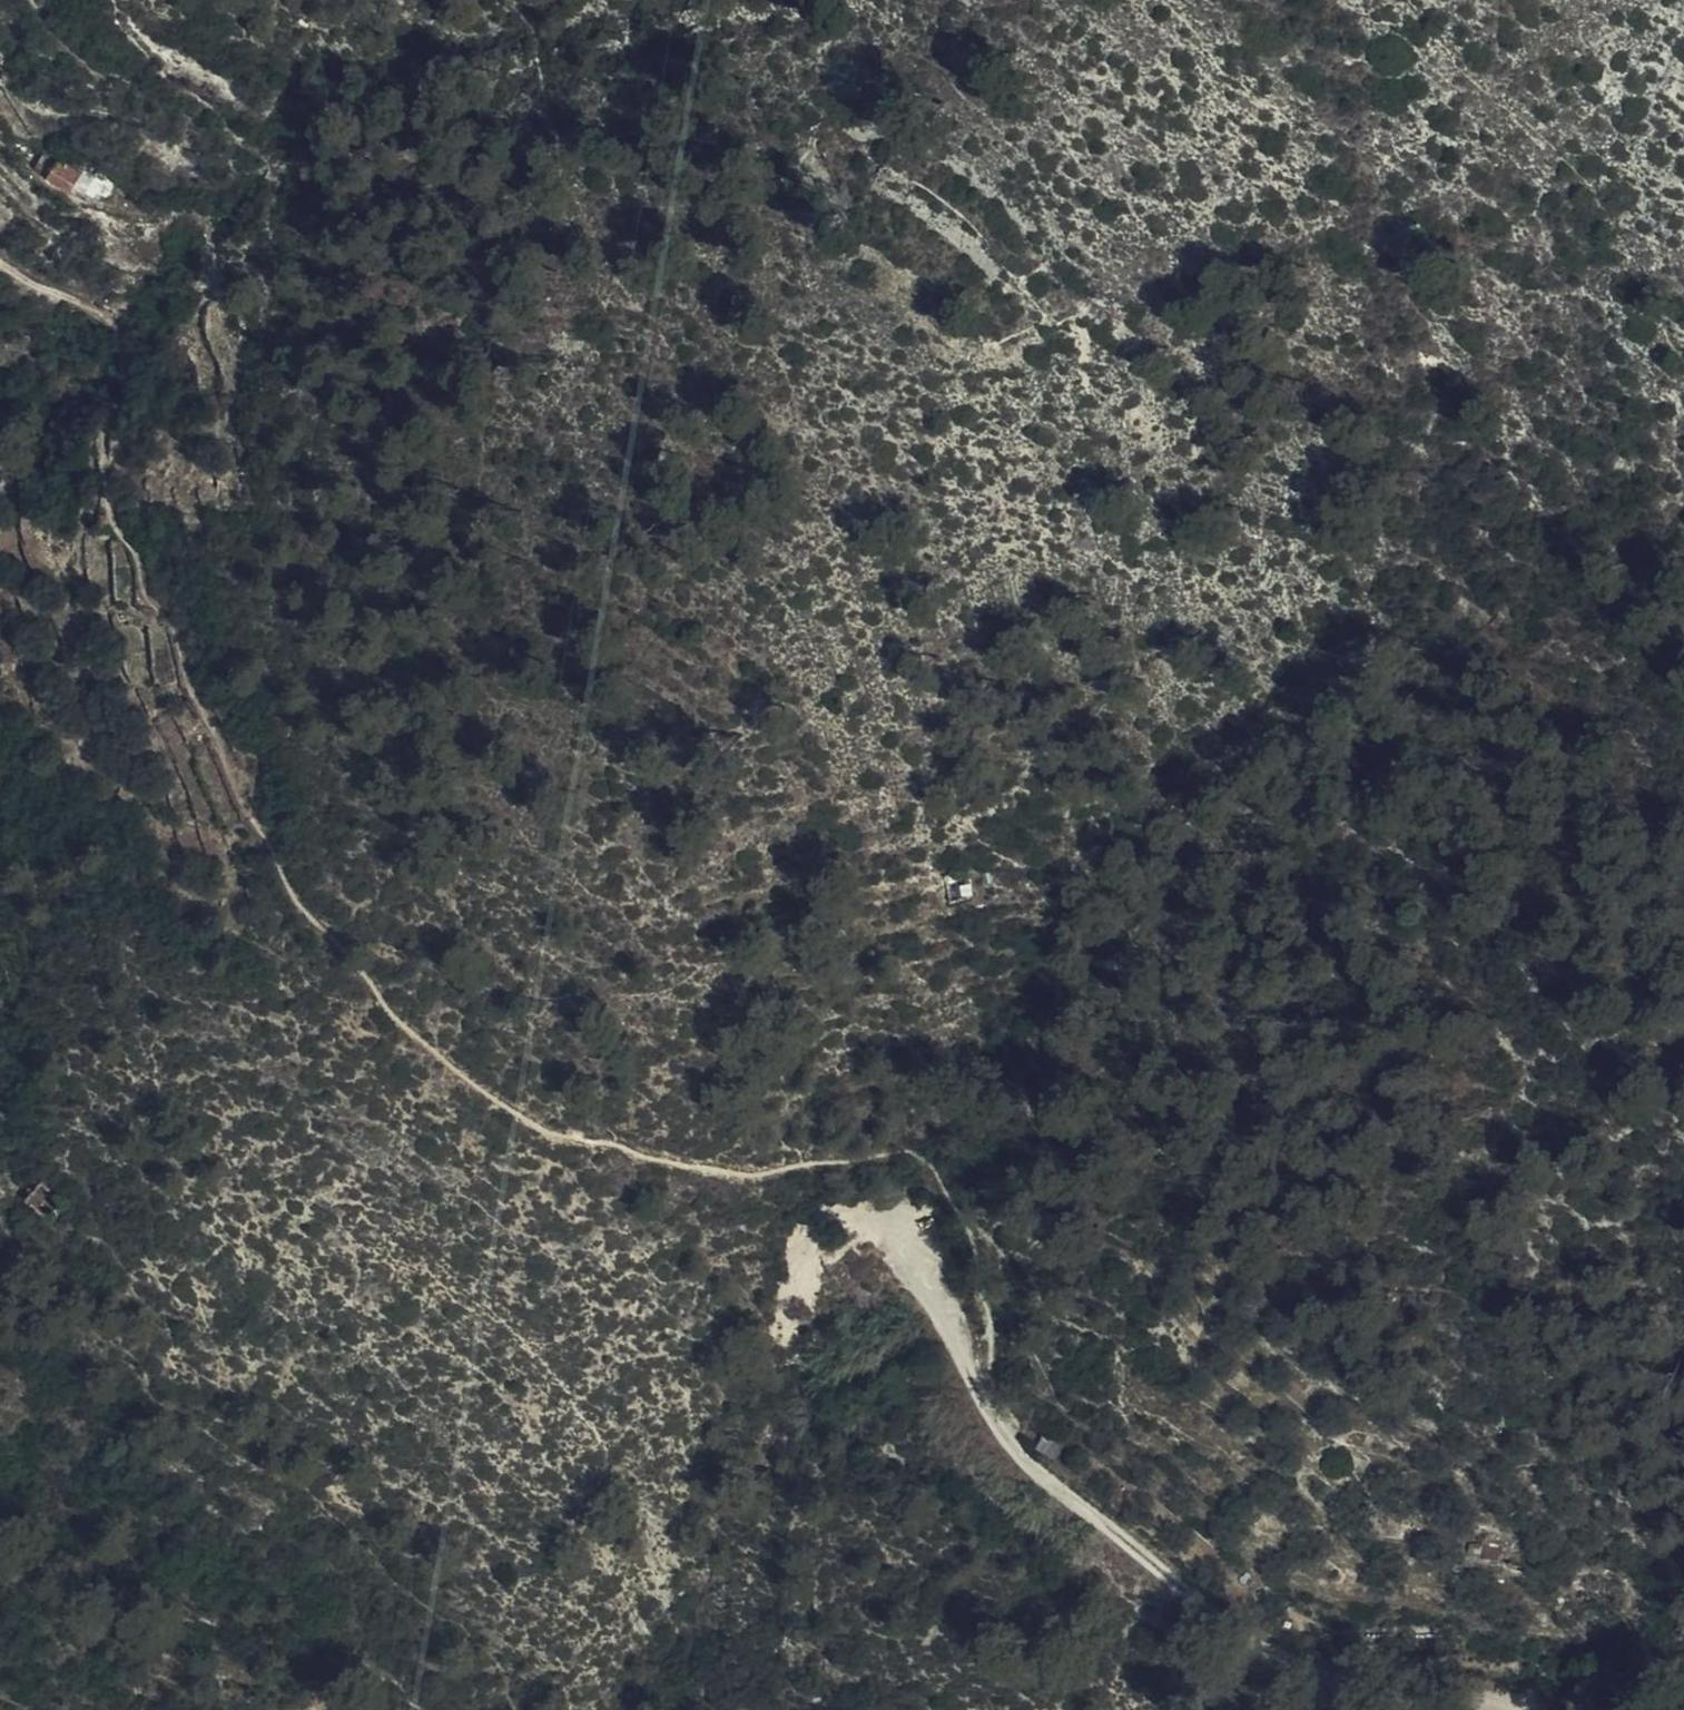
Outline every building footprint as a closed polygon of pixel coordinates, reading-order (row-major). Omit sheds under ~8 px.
[(70,198),(87,182),(68,162),(52,179),(70,198)] [(24,1199),(47,1222),(63,1202),(39,1179),(24,1199)] [(1476,1555),(1495,1558),(1498,1540),(1479,1536),(1476,1555)]
